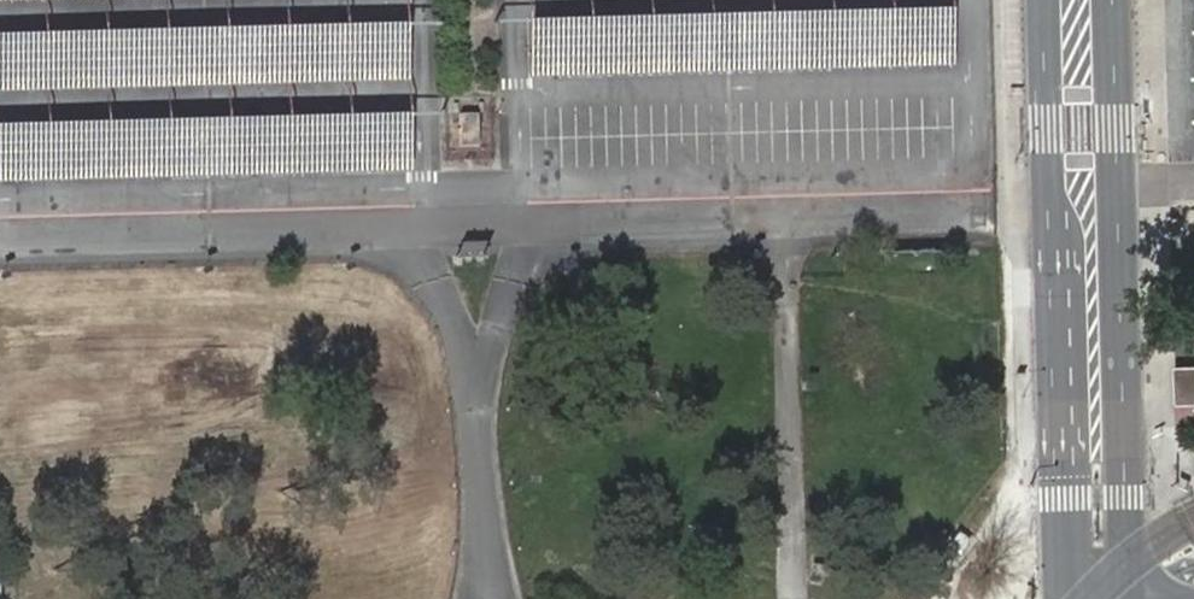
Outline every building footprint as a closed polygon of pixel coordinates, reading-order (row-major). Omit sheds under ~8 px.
[(943,8),(523,20),(525,78),(945,66),(943,8)] [(0,31),(0,89),(405,78),(403,20),(0,31)] [(0,122),(0,181),(409,169),(407,111),(0,122)] [(479,114),(460,114),(460,148),(479,148),(479,114)] [(1193,405),(1193,368),(1175,368),(1177,406),(1193,405)]
